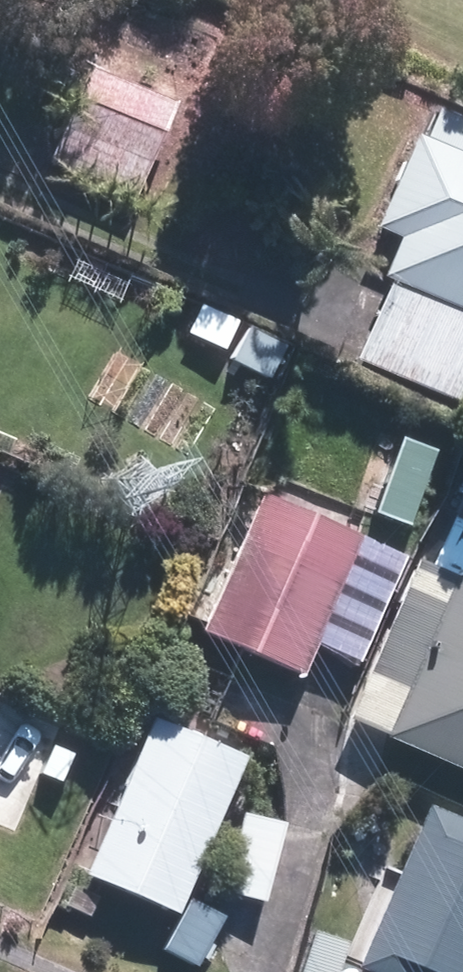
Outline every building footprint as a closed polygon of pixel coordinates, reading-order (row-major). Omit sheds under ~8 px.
[(186,97),(95,59),(54,158),(145,196),(186,97)] [(447,102),(435,129),(425,124),(384,219),(408,230),(391,269),(462,300),(462,109),(447,102)] [(398,276),(365,351),(462,393),(462,304),(398,276)] [(252,321),(234,353),(275,375),(293,343),(252,321)] [(368,530),(297,502),(241,641),(312,669),(368,530)] [(426,549),(356,715),(462,759),(462,564),(426,549)] [(254,748),(158,708),(92,869),(189,908),(254,748)] [(436,794),(364,960),(391,971),(462,971),(462,806),(436,794)] [(297,820),(251,804),(224,884),(270,900),(297,820)]
